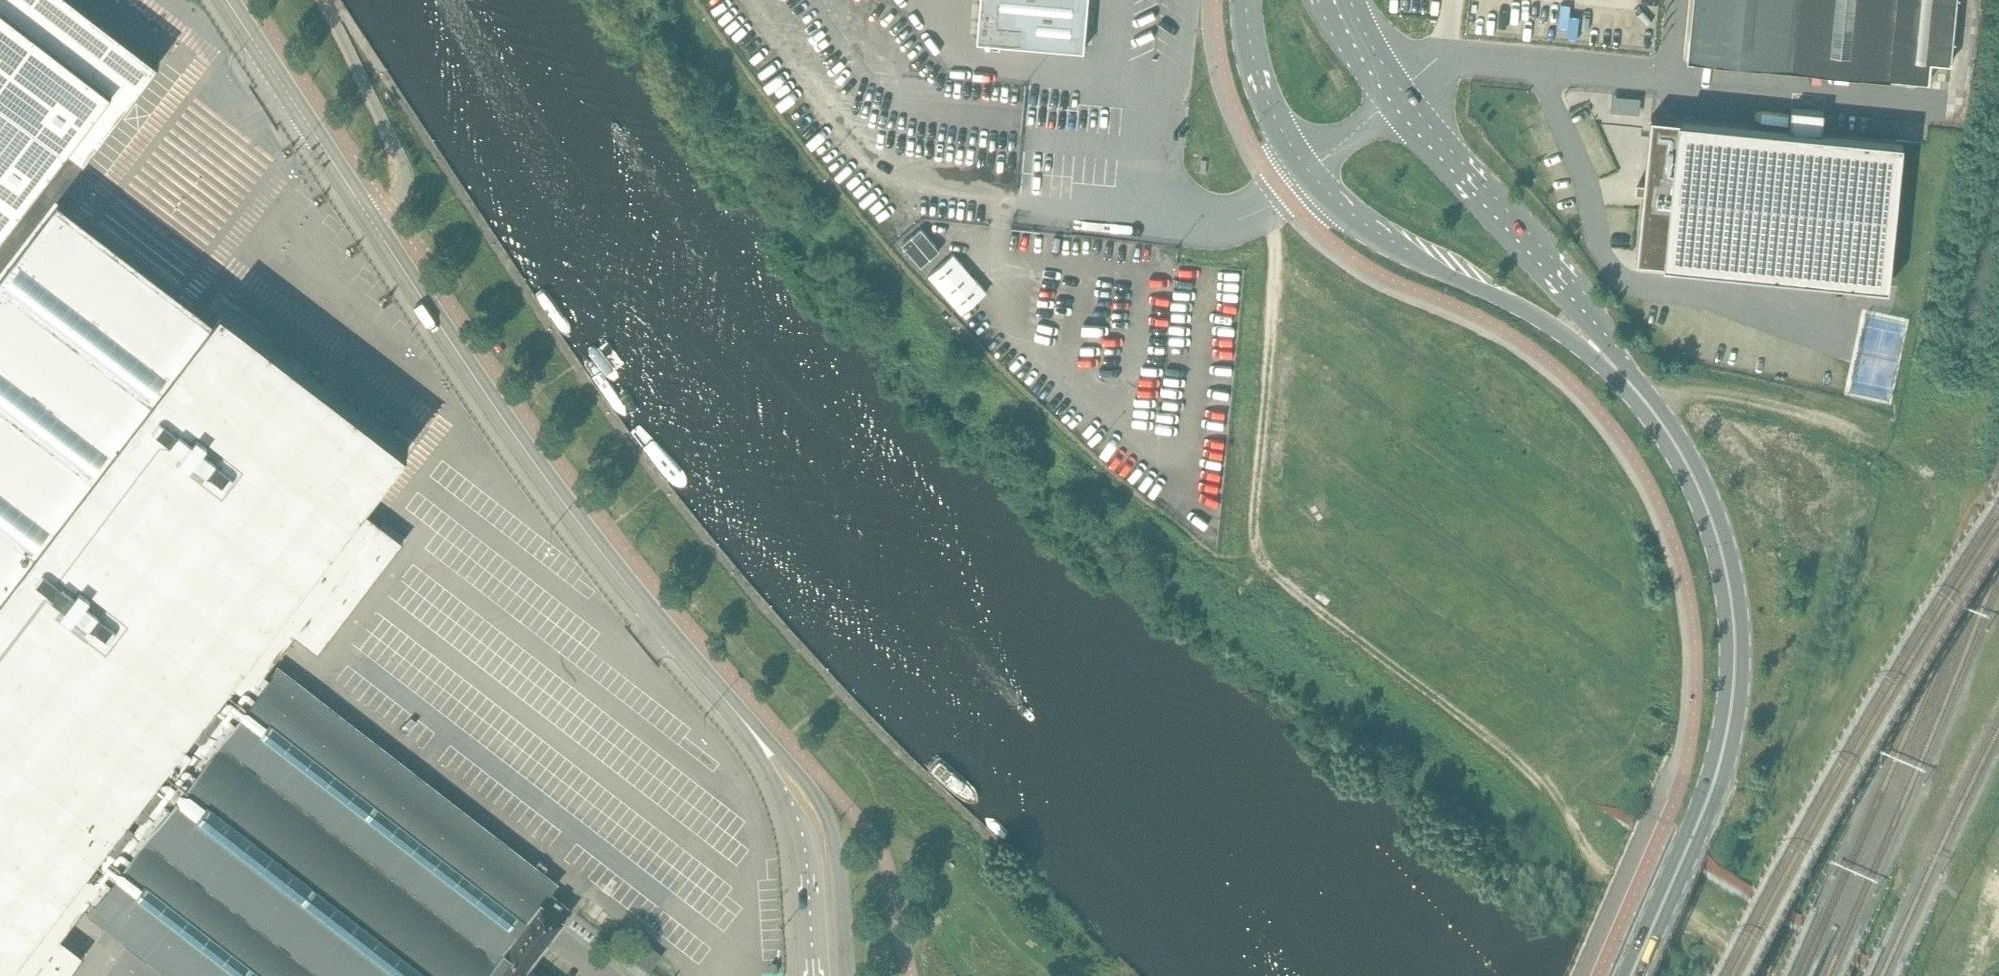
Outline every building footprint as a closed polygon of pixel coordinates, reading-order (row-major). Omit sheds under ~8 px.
[(409,445),(223,302),(215,313),(192,295),(86,214),(58,192),(160,60),(82,0),(0,0),(0,975),(68,975),(85,954),(62,936),(92,898),(193,975),(519,975),(527,965),(543,945),(571,908),(266,672),(296,633),(318,651),(404,540),(373,516),(362,507),(409,445)] [(977,40),(1075,48),(1084,49),(1088,0),(981,0),(977,40)] [(1789,68),(1795,0),(1694,0),(1689,58),(1789,68)] [(1789,68),(1928,81),(1930,60),(1951,62),(1952,46),(1957,0),(1795,0),(1789,68)] [(1643,193),(1637,261),(1882,285),(1897,140),(1821,133),(1823,114),(1823,111),(1792,108),(1791,111),(1790,129),(1651,115),(1644,182),(1640,182),(1639,192),(1643,193)] [(922,228),(903,244),(921,265),(940,249),(922,228)] [(953,253),(929,274),(962,312),(986,292),(953,253)]
